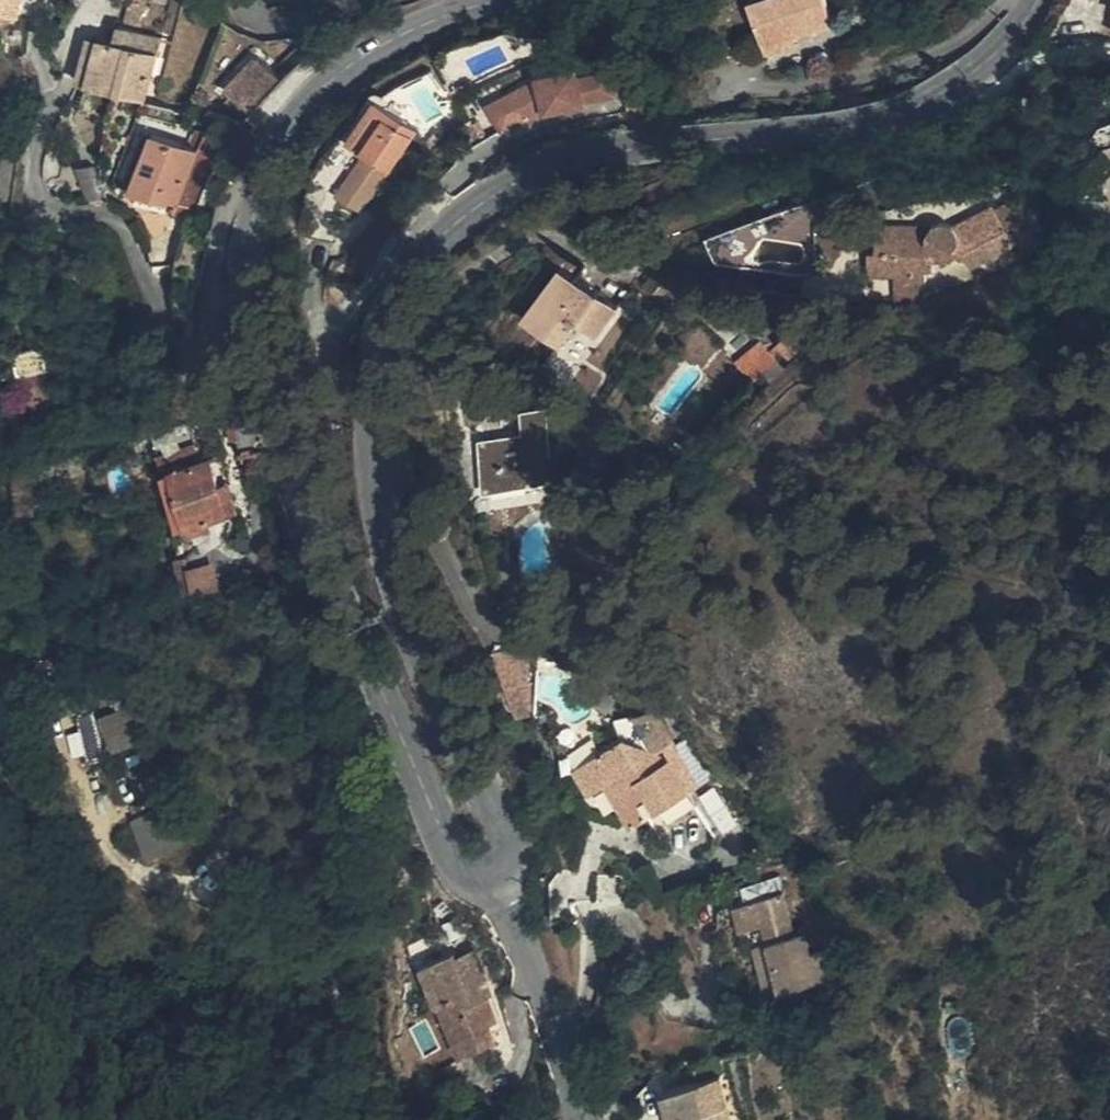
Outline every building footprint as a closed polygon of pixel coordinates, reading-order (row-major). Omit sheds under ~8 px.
[(39,24),(36,0),(0,0),(0,29),(39,24)] [(156,16),(162,0),(151,0),(150,3),(146,13),(156,16)] [(765,42),(797,32),(835,20),(829,0),(753,0),(765,42)] [(139,28),(150,32),(156,16),(146,13),(145,13),(139,28)] [(128,50),(133,35),(123,32),(118,46),(128,50)] [(797,32),(765,42),(768,52),(800,43),(797,32)] [(95,85),(151,107),(169,48),(133,35),(128,50),(118,46),(110,44),(95,85)] [(95,85),(110,44),(102,42),(87,83),(95,85)] [(252,108),(295,63),(288,57),(277,69),(259,51),(227,85),(252,108)] [(539,73),(488,102),(505,132),(546,109),(619,96),(614,69),(581,75),(579,66),(539,73)] [(379,98),(369,114),(415,136),(421,127),(379,98)] [(415,136),(369,114),(353,139),(370,152),(343,193),(365,208),(415,136)] [(198,222),(202,222),(225,157),(201,149),(194,166),(161,154),(139,212),(165,221),(198,222)] [(130,208),(139,212),(161,154),(151,151),(130,208)] [(1001,198),(1014,219),(1028,211),(1017,189),(1001,198)] [(947,215),(939,219),(935,230),(882,230),(882,250),(874,248),(875,271),(900,272),(899,279),(901,279),(922,279),(931,279),(932,266),(939,266),(940,255),(952,255),(968,246),(978,261),(1002,246),(993,232),(1014,219),(1001,198),(999,195),(957,218),(947,215)] [(1028,211),(1014,219),(1036,251),(1065,236),(1044,203),(1028,211)] [(935,230),(939,219),(882,219),(882,230),(935,230)] [(200,228),(202,222),(198,222),(191,224),(184,228),(182,234),(188,236),(200,228)] [(196,239),(200,228),(188,236),(196,239)] [(587,276),(562,260),(524,312),(549,332),(556,321),(537,308),(564,270),(582,283),(587,276)] [(537,308),(556,321),(582,283),(564,270),(537,308)] [(556,321),(549,332),(566,342),(582,318),(602,331),(621,304),(600,291),(603,287),(587,276),(582,283),(556,321)] [(922,279),(901,279),(901,298),(921,298),(922,279)] [(818,336),(807,324),(797,332),(808,344),(818,336)] [(772,336),(778,344),(762,358),(774,371),(805,342),(798,334),(791,340),(781,329),(772,336)] [(778,344),(772,336),(756,351),(762,358),(778,344)] [(47,348),(18,352),(19,359),(7,361),(9,377),(27,375),(35,419),(68,414),(56,351),(47,352),(47,348)] [(689,406),(682,400),(675,409),(683,414),(689,406)] [(554,477),(547,408),(526,410),(528,432),(487,436),(491,483),(554,477)] [(227,441),(175,452),(191,518),(242,506),(227,441)] [(196,587),(223,582),(218,555),(191,560),(196,587)] [(535,675),(532,642),(499,645),(510,675),(535,675)] [(539,707),(535,675),(510,675),(521,709),(539,707)] [(114,747),(153,735),(141,698),(102,711),(114,747)] [(649,710),(635,712),(652,740),(654,742),(656,744),(657,745),(659,745),(661,746),(664,745),(665,745),(668,744),(675,755),(673,755),(675,756),(694,785),(703,779),(704,779),(658,704),(649,710)] [(81,750),(106,747),(102,707),(78,710),(81,750)] [(652,740),(635,712),(618,717),(652,740)] [(626,733),(579,762),(594,788),(611,778),(637,820),(653,810),(663,826),(672,820),(662,805),(694,785),(675,756),(673,755),(626,733)] [(703,779),(694,785),(700,796),(709,791),(703,779)] [(709,791),(700,796),(720,829),(748,812),(728,779),(709,791)] [(177,799),(136,812),(149,852),(190,840),(177,799)] [(788,888),(744,899),(750,921),(764,917),(768,936),(754,940),(767,989),(831,973),(825,948),(812,951),(806,929),(799,930),(788,888)] [(750,921),(744,899),(736,901),(742,923),(750,921)] [(461,945),(436,955),(452,996),(446,998),(466,1048),(499,1034),(494,1022),(502,1019),(487,982),(494,979),(479,943),(463,950),(461,945)] [(452,996),(436,955),(427,959),(443,999),(446,998),(452,996)] [(675,1098),(680,1119),(743,1119),(732,1083),(675,1098)]
